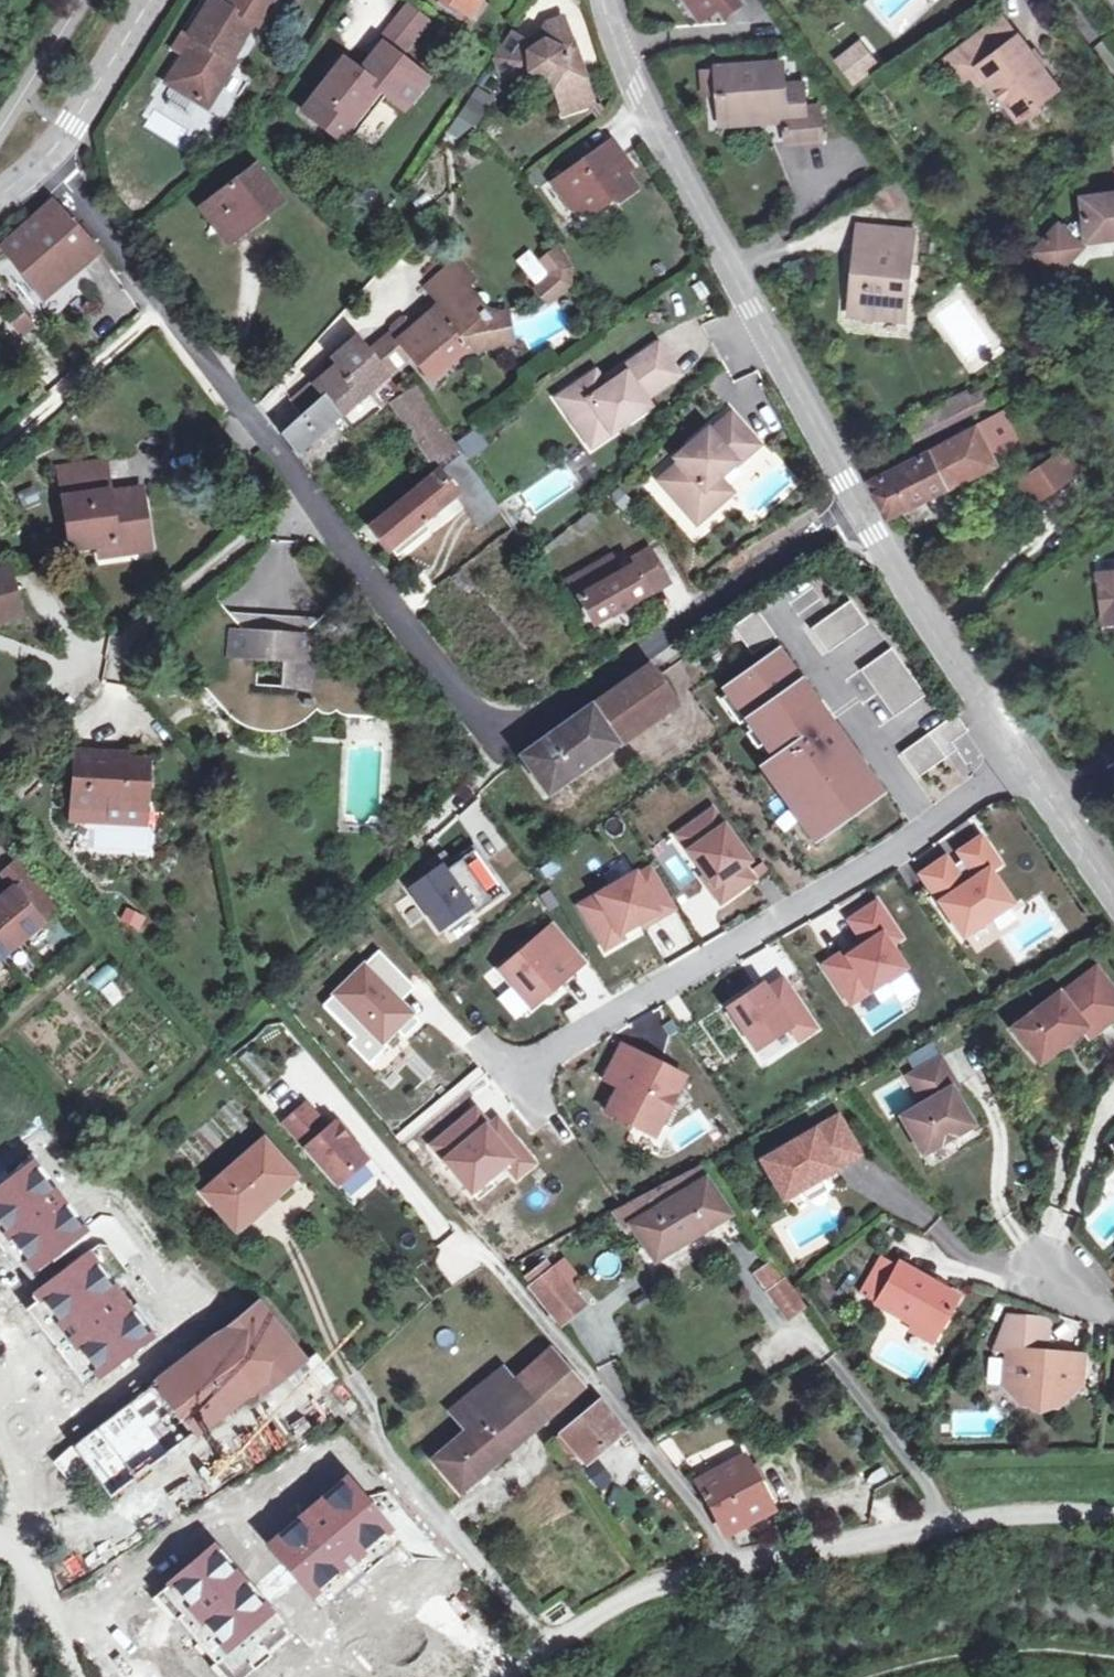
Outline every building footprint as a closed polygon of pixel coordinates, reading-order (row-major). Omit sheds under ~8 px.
[(197,101),(208,108),(237,61),(231,58),(253,23),(259,27),(277,0),(235,0),(229,8),(217,0),(211,0),(189,35),(195,39),(168,83),(178,90),(197,101)] [(380,30),(407,50),(429,19),(403,0),(402,0),(380,30)] [(478,1),(476,0),(440,0),(467,18),(478,1)] [(712,19),(721,12),(736,0),(683,0),(695,15),(704,8),(712,19)] [(736,0),(721,12),(726,19),(741,8),(736,0)] [(535,34),(546,18),(527,5),(494,53),(502,75),(529,65),(531,69),(536,74),(542,77),(552,76),(565,113),(593,102),(571,41),(555,47),(552,45),(544,43),(539,44),(535,34)] [(704,8),(695,15),(703,26),(712,19),(704,8)] [(546,18),(535,34),(539,44),(544,43),(552,45),(555,47),(571,41),(562,18),(546,18)] [(1002,19),(955,54),(970,75),(979,69),(985,78),(1017,120),(1057,91),(1002,19)] [(849,84),(879,67),(862,37),(832,54),(849,84)] [(361,71),(368,76),(390,50),(383,45),(361,71)] [(331,73),(324,82),(302,109),(337,137),(350,122),(358,129),(372,111),(387,94),(403,107),(426,79),(390,50),(368,76),(361,71),(344,57),(331,73)] [(970,75),(955,54),(942,63),(958,85),(971,76),(970,75)] [(721,116),(770,112),(770,123),(784,122),(786,143),(820,141),(817,107),(805,107),(802,84),(782,84),(780,63),(717,68),(717,71),(719,96),(721,116)] [(317,75),(324,82),(331,73),(324,67),(317,75)] [(979,69),(970,75),(971,76),(977,84),(985,78),(979,69)] [(717,71),(703,72),(705,97),(719,96),(717,71)] [(472,85),(457,116),(477,126),(492,95),(472,85)] [(189,116),(197,101),(178,90),(170,104),(189,116)] [(387,94),(372,111),(389,125),(403,107),(387,94)] [(179,145),(187,127),(151,110),(143,127),(179,145)] [(770,123),(770,112),(721,116),(721,127),(770,123)] [(611,145),(553,185),(573,211),(583,203),(592,215),(609,203),(617,204),(634,192),(623,176),(616,165),(622,160),(611,145)] [(629,171),(622,160),(616,165),(623,176),(629,171)] [(246,230),(281,203),(255,168),(201,210),(225,242),(245,228),(246,230)] [(881,207),(906,202),(901,180),(876,185),(881,207)] [(1083,198),(1086,224),(1088,235),(1088,242),(1113,239),(1113,194),(1083,198)] [(1,248),(42,299),(98,253),(51,203),(1,248)] [(1058,228),(1033,256),(1058,279),(1084,252),(1075,243),(1081,235),(1088,235),(1086,224),(1079,224),(1075,228),(1072,226),(1068,229),(1066,226),(1061,230),(1058,228)] [(884,256),(886,229),(859,226),(857,253),(884,256)] [(884,256),(857,253),(851,316),(887,319),(888,304),(906,305),(913,233),(886,229),(884,256)] [(568,282),(569,270),(554,252),(544,260),(552,269),(552,276),(538,288),(548,300),(568,282)] [(446,328),(464,351),(511,340),(505,314),(490,317),(466,288),(472,283),(458,266),(430,287),(443,304),(436,309),(450,326),(446,328)] [(888,304),(887,319),(905,321),(906,305),(888,304)] [(23,310),(6,323),(17,337),(34,324),(23,310)] [(428,380),(464,351),(446,328),(431,312),(397,339),(428,380)] [(323,398),(339,416),(350,430),(378,407),(365,393),(384,377),(355,340),(333,360),(336,365),(313,386),(323,398)] [(585,377),(554,399),(581,439),(601,426),(607,435),(646,408),(641,401),(677,377),(655,345),(619,369),(622,374),(605,386),(596,392),(585,377)] [(595,371),(585,377),(596,392),(605,386),(595,371)] [(434,461),(454,449),(415,388),(396,401),(434,461)] [(969,402),(974,412),(985,406),(980,396),(969,402)] [(297,454),(339,416),(323,398),(283,435),(297,454)] [(733,467),(754,447),(727,416),(706,434),(703,431),(670,459),(678,468),(660,483),(692,521),(721,496),(710,483),(731,465),(733,467)] [(998,416),(932,452),(870,482),(887,517),(1017,451),(998,416)] [(601,426),(581,439),(587,448),(607,435),(601,426)] [(476,427),(454,438),(464,458),(486,447),(476,427)] [(216,439),(224,434),(219,428),(211,432),(216,439)] [(422,523),(452,497),(477,529),(498,511),(458,457),(369,527),(387,550),(388,548),(395,556),(427,531),(422,523)] [(1049,461),(1019,483),(1032,502),(1063,480),(1049,461)] [(70,551),(98,546),(113,544),(115,555),(152,550),(144,501),(111,506),(109,495),(105,462),(57,468),(70,551)] [(564,468),(521,491),(532,511),(575,488),(564,468)] [(109,495),(111,506),(144,501),(142,490),(109,495)] [(606,511),(598,502),(593,507),(569,526),(576,536),(606,511)] [(560,547),(570,540),(562,531),(553,538),(560,547)] [(113,544),(98,546),(101,558),(115,555),(113,544)] [(557,576),(542,555),(533,561),(548,582),(557,576)] [(578,597),(594,623),(666,580),(651,556),(633,566),(620,573),(611,558),(570,581),(578,597)] [(18,619),(4,571),(0,572),(0,624),(18,619)] [(457,592),(467,585),(458,571),(447,578),(457,592)] [(1097,575),(1101,624),(1113,623),(1113,573),(1097,575)] [(822,657),(867,623),(847,596),(802,630),(822,657)] [(197,689),(226,690),(228,666),(230,639),(246,640),(231,623),(217,607),(165,653),(197,689)] [(246,640),(298,643),(313,628),(231,623),(246,640)] [(716,700),(774,658),(758,637),(701,680),(716,700)] [(355,696),(334,671),(313,670),(314,644),(298,643),(246,640),(230,639),(228,666),(226,690),(231,691),(228,724),(279,736),(319,715),(329,720),(337,716),(339,716),(341,718),(344,721),(346,722),(372,724),(373,698),(355,696)] [(888,645),(856,668),(891,717),(924,694),(888,645)] [(774,658),(716,700),(713,703),(809,836),(875,789),(778,655),(774,658)] [(547,795),(675,704),(648,667),(521,758),(547,795)] [(231,691),(226,690),(197,689),(228,724),(231,691)] [(913,777),(971,735),(953,711),(895,753),(913,777)] [(107,759),(107,754),(72,752),(68,809),(104,810),(104,801),(143,803),(146,762),(123,761),(107,759)] [(709,800),(662,830),(713,901),(754,879),(747,864),(761,853),(741,819),(723,818),(709,800)] [(143,803),(104,801),(104,810),(104,811),(143,813),(143,803)] [(984,825),(915,865),(929,888),(938,887),(963,928),(1023,892),(1003,853),(984,825)] [(639,855),(568,897),(604,950),(678,910),(639,855)] [(41,924),(40,922),(56,908),(16,859),(0,872),(0,877),(10,888),(0,897),(0,959),(41,924)] [(441,868),(408,892),(439,932),(470,908),(441,868)] [(855,940),(815,963),(843,1006),(913,960),(888,922),(871,901),(844,919),(855,940)] [(548,913),(494,965),(532,1004),(588,957),(548,913)] [(965,931),(974,952),(994,944),(985,923),(965,931)] [(377,944),(320,1001),(350,1033),(340,1045),(370,1078),(407,1043),(394,1031),(422,1007),(403,995),(413,983),(377,944)] [(780,962),(725,995),(760,1047),(811,1007),(780,962)] [(101,992),(116,974),(104,963),(88,981),(101,992)] [(1106,1013),(1111,1020),(1113,1018),(1113,988),(1099,967),(1063,994),(1060,991),(1017,1022),(1043,1059),(1062,1045),(1071,1038),(1087,1027),(1106,1013)] [(1093,1034),(1111,1020),(1106,1013),(1087,1027),(1093,1034)] [(693,1065),(618,1035),(596,1076),(610,1084),(598,1112),(657,1147),(693,1065)] [(1075,1043),(1071,1038),(1062,1045),(1065,1050),(1075,1043)] [(952,1085),(958,1082),(942,1052),(914,1068),(929,1097),(902,1112),(923,1150),(972,1122),(952,1085)] [(468,1097),(426,1135),(479,1200),(524,1153),(468,1097)] [(326,1131),(304,1106),(280,1126),(333,1189),(364,1162),(333,1126),(326,1131)] [(783,1192),(835,1162),(825,1144),(849,1130),(837,1110),(761,1155),(783,1192)] [(825,1144),(835,1162),(859,1148),(849,1130),(825,1144)] [(255,1212),(296,1177),(263,1141),(202,1195),(228,1225),(249,1207),(255,1212)] [(0,1188),(0,1235),(30,1275),(90,1229),(37,1160),(0,1188)] [(621,1210),(622,1210),(634,1230),(654,1261),(727,1215),(693,1164),(621,1210)] [(634,1230),(622,1210),(612,1218),(624,1237),(634,1230)] [(90,1253),(30,1300),(93,1380),(154,1334),(90,1253)] [(875,1293),(873,1297),(910,1319),(931,1331),(954,1291),(896,1258),(892,1265),(877,1255),(860,1283),(875,1293)] [(582,1307),(552,1270),(529,1290),(558,1326),(582,1307)] [(875,1293),(860,1283),(857,1287),(873,1297),(875,1293)] [(801,1319),(805,1316),(782,1284),(767,1294),(787,1320),(797,1314),(801,1319)] [(109,1499),(299,1356),(256,1304),(72,1451),(109,1499)] [(1087,1384),(1088,1354),(1048,1347),(1051,1315),(1006,1313),(995,1349),(1001,1381),(1019,1404),(1054,1406),(1068,1398),(1087,1384)] [(926,1339),(931,1331),(910,1319),(906,1327),(926,1339)] [(535,1375),(560,1405),(579,1390),(554,1360),(535,1375)] [(460,1492),(560,1405),(535,1375),(530,1369),(512,1385),(518,1392),(482,1422),(475,1415),(461,1427),(467,1435),(435,1462),(460,1492)] [(518,1392),(512,1385),(501,1371),(450,1413),(461,1427),(475,1415),(482,1422),(518,1392)] [(621,1432),(598,1405),(552,1443),(569,1461),(577,1455),(585,1464),(621,1432)] [(726,1528),(765,1507),(737,1464),(699,1484),(726,1528)] [(347,1476),(266,1547),(318,1606),(398,1535),(347,1476)] [(151,1597),(221,1676),(241,1676),(294,1631),(215,1541),(151,1597)]
